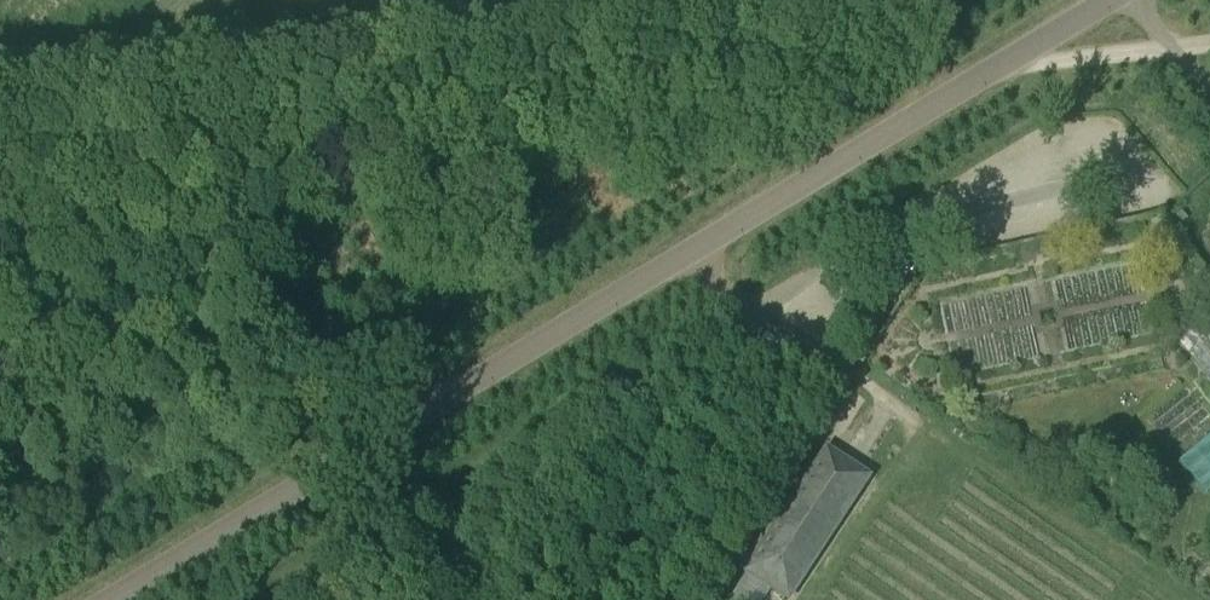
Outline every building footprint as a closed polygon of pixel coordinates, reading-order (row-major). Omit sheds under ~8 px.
[(1201,325),(1178,343),(1209,382),(1209,336),(1201,325)] [(1172,454),(1199,485),(1209,476),(1209,421),(1172,454)] [(826,453),(747,575),(786,599),(788,599),(867,480),(826,453)]
